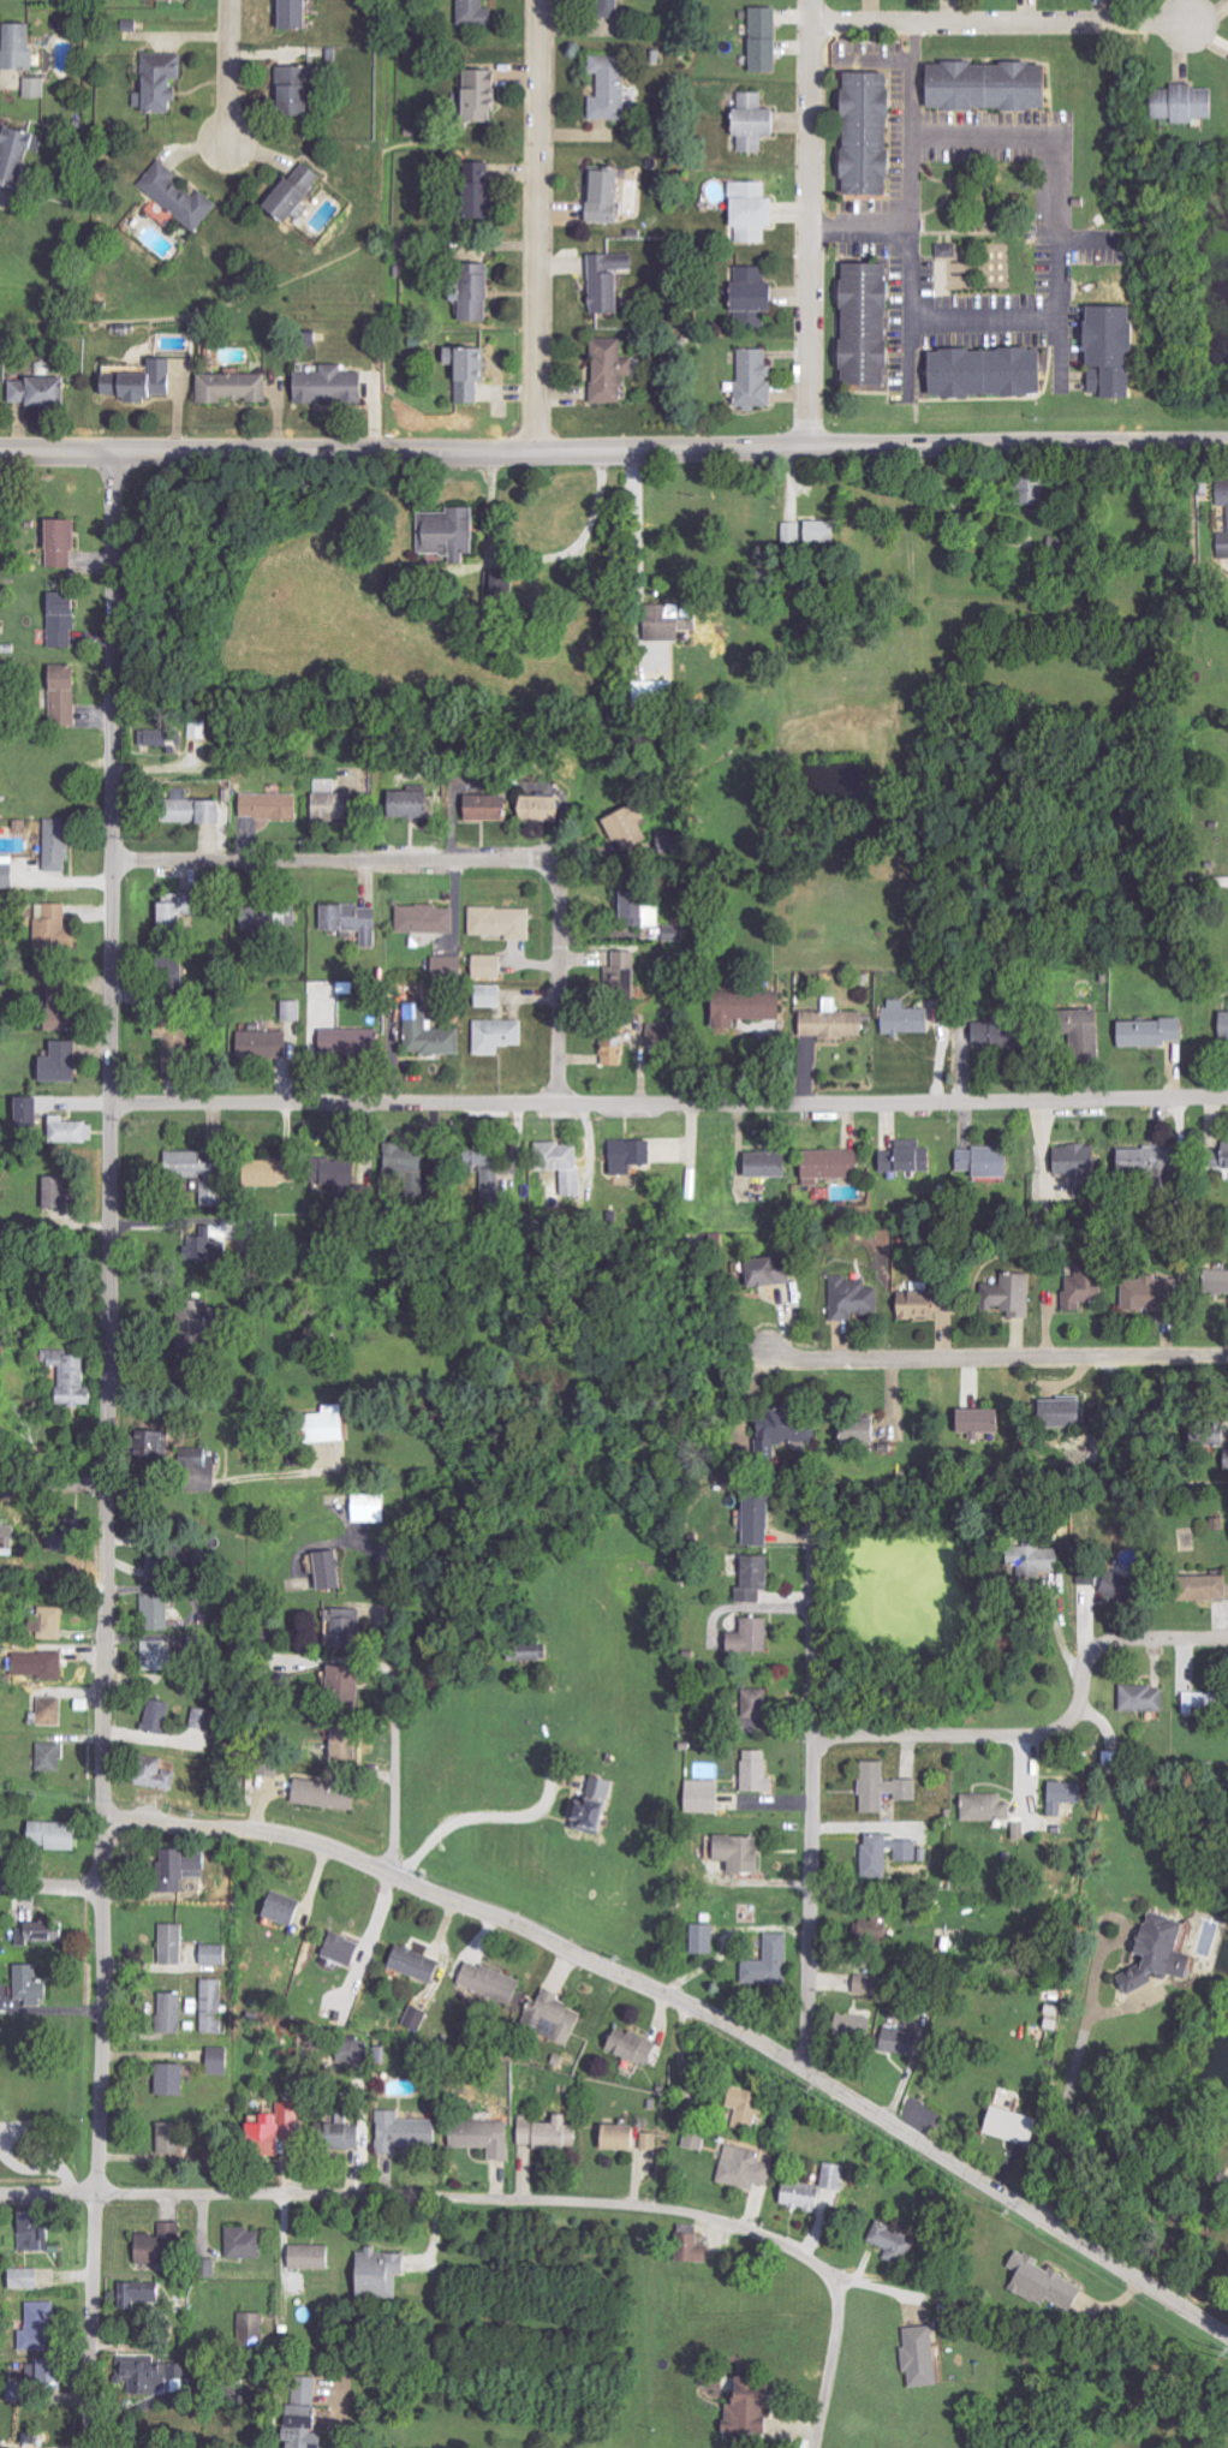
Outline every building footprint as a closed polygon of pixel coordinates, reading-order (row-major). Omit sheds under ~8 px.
[(318,0),(290,0),(291,32),(318,31),(318,0)] [(489,0),(464,0),(464,27),(499,26),(499,10),(490,10),(489,0)] [(774,71),(773,7),(749,8),(749,72),(774,71)] [(3,50),(3,71),(38,72),(39,25),(12,25),(11,50),(3,50)] [(180,115),(181,102),(183,102),(183,81),(187,81),(188,56),(147,55),(146,84),(153,84),(152,114),(180,115)] [(629,121),(631,57),(595,57),(595,75),(603,75),(602,98),(594,97),(593,120),(629,121)] [(1040,109),(1039,62),(923,63),(923,110),(1040,109)] [(284,68),(285,116),(319,116),(318,67),(284,68)] [(503,123),(501,71),(472,72),(474,124),(503,123)] [(883,72),(838,73),(840,195),(885,194),(883,72)] [(29,99),(49,100),(50,79),(29,79),(29,99)] [(1166,121),(1212,121),(1211,88),(1192,89),(1192,83),(1169,84),(1169,89),(1150,89),(1150,119),(1166,119),(1166,121)] [(737,152),(762,153),(763,135),(774,136),(774,109),(763,109),(764,92),(738,92),(737,110),(729,110),(728,135),(738,136),(737,152)] [(28,189),(40,131),(8,125),(0,163),(0,184),(28,189)] [(144,185),(202,232),(224,204),(205,189),(200,196),(179,180),(183,174),(164,159),(144,185)] [(276,205),(297,220),(329,175),(308,160),(276,205)] [(501,217),(502,161),(479,161),(478,217),(501,217)] [(628,169),(599,168),(598,189),(593,188),(591,222),(625,224),(628,169)] [(728,228),(735,228),(735,242),(769,243),(770,196),(765,196),(765,182),(729,181),(728,228)] [(938,245),(939,258),(956,257),(955,244),(938,245)] [(493,321),(495,263),(469,262),(468,284),(457,284),(456,301),(466,301),(466,320),(493,321)] [(884,264),(839,262),(837,340),(833,340),(833,368),(840,369),(840,385),(881,387),(884,264)] [(763,267),(735,267),(735,283),(727,283),(727,311),(767,312),(767,283),(763,283),(763,267)] [(1124,398),(1126,307),(1085,306),(1082,393),(1097,393),(1097,398),(1124,398)] [(758,327),(759,313),(736,312),(735,326),(758,327)] [(626,339),(595,339),(595,361),(598,361),(598,402),(628,402),(628,375),(637,375),(637,358),(626,358),(626,339)] [(461,402),(484,402),(484,381),(491,381),(491,347),(451,347),(450,364),(462,364),(461,402)] [(769,349),(736,349),(736,407),(768,408),(769,349)] [(924,350),(924,396),(1042,396),(1042,350),(924,350)] [(108,395),(136,395),(136,402),(157,402),(157,395),(176,395),(177,358),(155,358),(155,367),(108,367),(108,395)] [(371,400),(371,373),(345,373),(345,365),(325,365),(325,369),(303,369),(303,400),(371,400)] [(271,375),(204,373),(203,403),(228,403),(228,399),(250,399),(250,402),(271,403),(271,375)] [(14,404),(71,405),(72,378),(35,377),(35,381),(15,380),(14,404)] [(1214,506),(1227,506),(1227,532),(1216,532),(1216,559),(1227,559),(1227,477),(1214,477),(1214,506)] [(1012,506),(1036,506),(1036,478),(1011,479),(1012,506)] [(424,513),(425,554),(457,554),(457,563),(470,563),(470,553),(480,553),(479,506),(455,507),(455,512),(424,513)] [(53,569),(75,569),(76,550),(84,550),(85,519),(54,518),(53,569)] [(784,522),(785,544),(834,542),(833,521),(784,522)] [(491,602),(514,603),(515,572),(492,570),(491,602)] [(53,648),(79,648),(80,593),(54,592),(53,648)] [(687,641),(687,631),(699,631),(700,605),(653,604),(652,641),(687,641)] [(82,665),(57,665),(57,727),(81,727),(82,665)] [(680,681),(645,682),(646,700),(681,699),(680,681)] [(145,746),(186,746),(186,730),(145,729),(145,746)] [(228,824),(229,800),(190,800),(190,789),(175,789),(174,823),(228,824)] [(436,792),(396,791),(395,817),(436,818),(436,792)] [(303,794),(246,793),(246,819),(302,820),(303,794)] [(319,820),(359,820),(359,794),(319,794),(319,820)] [(472,821),(513,820),(513,795),(472,795),(472,821)] [(527,821),(569,822),(569,797),(527,796),(527,821)] [(657,845),(646,820),(651,818),(644,804),(613,817),(630,857),(657,845)] [(75,872),(76,819),(50,819),(50,872),(75,872)] [(19,856),(0,857),(1,864),(0,864),(0,889),(20,888),(19,856)] [(631,889),(631,926),(664,927),(664,906),(654,906),(654,890),(631,889)] [(167,903),(167,928),(189,929),(189,915),(209,915),(209,893),(173,892),(173,903),(167,903)] [(70,903),(38,905),(40,955),(72,953),(71,928),(70,903)] [(327,906),(327,931),(366,930),(366,947),(382,947),(381,905),(327,906)] [(459,935),(459,906),(402,907),(402,936),(459,935)] [(474,936),(512,936),(512,941),(535,941),(536,908),(474,908),(474,936)] [(644,985),(643,970),(633,970),(633,951),(616,952),(617,986),(644,985)] [(508,956),(480,955),(479,978),(508,978),(508,956)] [(53,1031),(79,1031),(78,976),(52,976),(53,1031)] [(508,1008),(507,985),(484,986),(484,1008),(508,1008)] [(740,1020),(786,1020),(787,994),(719,993),(719,1028),(740,1028),(740,1020)] [(807,1011),(807,1038),(868,1038),(868,1012),(841,1012),(841,998),(829,998),(829,1012),(807,1011)] [(910,1000),(893,1000),(893,1008),(887,1008),(887,1034),(936,1035),(936,1009),(910,1008),(910,1000)] [(285,1021),(306,1021),(306,1001),(284,1001),(285,1021)] [(466,1053),(465,1029),(432,1030),(431,1004),(409,1005),(411,1055),(466,1053)] [(1057,1034),(1069,1034),(1069,1049),(1085,1048),(1085,1057),(1098,1056),(1096,1010),(1057,1011),(1057,1034)] [(1219,1012),(1218,1041),(1227,1041),(1227,1012),(1219,1012)] [(1033,1046),(1032,1023),(1018,1024),(1017,1016),(998,1016),(998,1022),(976,1023),(977,1048),(1033,1046)] [(1180,1019),(1116,1022),(1117,1048),(1164,1046),(1164,1041),(1181,1041),(1180,1019)] [(479,1055),(505,1055),(505,1046),(529,1046),(529,1021),(479,1021),(479,1055)] [(168,1037),(169,1074),(194,1074),(193,1023),(161,1024),(161,1037),(168,1037)] [(675,1045),(675,1025),(651,1024),(651,1045),(675,1045)] [(628,1066),(629,1029),(607,1028),(606,1065),(628,1066)] [(387,1054),(387,1029),(328,1031),(328,1055),(387,1054)] [(243,1033),(244,1060),(293,1058),(292,1031),(243,1033)] [(44,1058),(45,1082),(80,1081),(79,1041),(54,1042),(55,1058),(44,1058)] [(41,1097),(21,1098),(21,1125),(42,1125),(41,1097)] [(69,1121),(70,1116),(54,1116),(53,1142),(92,1143),(93,1122),(69,1121)] [(618,1176),(639,1176),(638,1165),(659,1164),(658,1139),(617,1141),(618,1176)] [(927,1141),(902,1140),(902,1151),(887,1151),(887,1172),(942,1172),(942,1149),(927,1149),(927,1141)] [(1204,1150),(1204,1170),(1227,1170),(1227,1142),(1221,1142),(1221,1150),(1204,1150)] [(543,1172),(564,1171),(565,1198),(586,1197),(584,1143),(542,1144),(543,1172)] [(486,1166),(508,1166),(509,1145),(486,1145),(486,1166)] [(1060,1176),(1081,1175),(1082,1186),(1104,1186),(1103,1145),(1059,1146),(1060,1176)] [(411,1187),(434,1186),(432,1146),(409,1147),(411,1187)] [(979,1178),(1017,1179),(1018,1149),(961,1147),(960,1171),(979,1172),(979,1178)] [(1115,1175),(1155,1174),(1154,1161),(1166,1160),(1165,1148),(1115,1149),(1115,1175)] [(861,1150),(804,1152),(804,1165),(810,1165),(810,1181),(819,1181),(819,1179),(862,1177),(861,1150)] [(229,1207),(229,1161),(209,1161),(209,1152),(171,1152),(171,1179),(201,1179),(201,1207),(229,1207)] [(752,1178),(791,1177),(791,1152),(752,1152),(752,1178)] [(305,1160),(261,1158),(261,1184),(305,1185),(305,1160)] [(48,1216),(69,1216),(70,1177),(49,1176),(48,1216)] [(190,1267),(226,1266),(225,1236),(190,1237),(190,1267)] [(795,1285),(794,1258),(755,1260),(756,1287),(795,1285)] [(1107,1264),(1081,1264),(1081,1277),(1072,1277),(1072,1291),(1067,1291),(1067,1311),(1086,1311),(1086,1302),(1107,1303),(1107,1264)] [(1227,1294),(1227,1270),(1204,1270),(1203,1293),(1227,1294)] [(1034,1319),(1035,1274),(1003,1273),(1003,1308),(1013,1309),(1013,1318),(1034,1319)] [(881,1288),(869,1288),(869,1278),(835,1277),(834,1318),(881,1319),(881,1288)] [(1144,1279),(1123,1279),(1124,1310),(1162,1310),(1162,1294),(1172,1294),(1172,1277),(1144,1277),(1144,1279)] [(939,1291),(899,1293),(900,1320),(941,1318),(941,1313),(961,1312),(960,1302),(940,1303),(939,1291)] [(215,1302),(196,1302),(197,1337),(238,1336),(237,1308),(215,1309),(215,1302)] [(92,1354),(49,1352),(48,1366),(65,1367),(64,1406),(99,1407),(100,1388),(91,1388),(92,1354)] [(1078,1426),(1079,1400),(1038,1398),(1038,1424),(1078,1426)] [(317,1443),(351,1442),(350,1404),(328,1405),(328,1414),(317,1414),(317,1443)] [(818,1445),(819,1417),(806,1417),(806,1407),(778,1407),(778,1419),(764,1419),(763,1444),(818,1445)] [(1008,1433),(1008,1410),(967,1410),(967,1433),(1008,1433)] [(889,1422),(847,1424),(848,1446),(890,1444),(889,1422)] [(1226,1425),(1191,1427),(1192,1446),(1227,1444),(1226,1425)] [(173,1464),(172,1432),(157,1432),(158,1464),(173,1464)] [(212,1468),(213,1449),(185,1448),(184,1468),(212,1468)] [(388,1523),(389,1495),(356,1495),(355,1523),(388,1523)] [(749,1545),(773,1546),(775,1497),(750,1496),(749,1545)] [(1054,1575),(1055,1547),(1002,1545),(1001,1573),(1054,1575)] [(322,1552),(323,1591),(346,1590),(344,1551),(322,1552)] [(153,1556),(153,1580),(185,1581),(185,1558),(153,1556)] [(775,1590),(775,1556),(749,1556),(749,1588),(743,1588),(743,1603),(767,1603),(767,1590),(775,1590)] [(1100,1589),(1116,1590),(1117,1564),(1101,1564),(1100,1589)] [(1079,1585),(1096,1583),(1095,1572),(1078,1573),(1079,1585)] [(1176,1576),(1177,1601),(1225,1599),(1225,1575),(1176,1576)] [(147,1594),(147,1630),(175,1631),(175,1595),(147,1594)] [(337,1649),(363,1650),(364,1621),(373,1621),(374,1610),(329,1608),(328,1623),(338,1623),(337,1649)] [(734,1633),(734,1652),(772,1653),(773,1619),(748,1618),(748,1633),(734,1633)] [(174,1641),(145,1642),(146,1672),(175,1671),(174,1641)] [(554,1656),(536,1651),(533,1662),(552,1666),(554,1656)] [(325,1695),(361,1695),(360,1667),(334,1668),(334,1676),(325,1676),(325,1695)] [(743,1716),(735,1716),(736,1728),(762,1727),(760,1686),(742,1687),(743,1716)] [(1161,1711),(1161,1686),(1120,1686),(1120,1711),(1161,1711)] [(1210,1693),(1183,1692),(1183,1712),(1209,1712),(1210,1693)] [(175,1703),(153,1700),(148,1731),(171,1734),(175,1703)] [(35,1726),(65,1725),(65,1708),(34,1709),(35,1726)] [(193,1730),(216,1733),(219,1712),(196,1708),(193,1730)] [(365,1726),(337,1725),(336,1760),(364,1761),(365,1726)] [(65,1744),(41,1745),(41,1773),(65,1773),(65,1744)] [(766,1750),(742,1749),(741,1791),(772,1791),(772,1775),(766,1775),(766,1750)] [(283,1757),(262,1756),(261,1777),(283,1778),(283,1757)] [(916,1800),(916,1780),(882,1779),(883,1761),(860,1761),(859,1813),(883,1813),(883,1794),(894,1794),(894,1800),(916,1800)] [(143,1772),(142,1788),(179,1790),(180,1772),(167,1771),(167,1774),(143,1772)] [(619,1806),(610,1804),(614,1780),(587,1775),(577,1829),(614,1835),(619,1806)] [(362,1788),(300,1779),(296,1803),(358,1812),(362,1788)] [(684,1812),(717,1813),(717,1781),(685,1780),(684,1812)] [(1047,1816),(1062,1816),(1063,1803),(1075,1804),(1076,1782),(1049,1781),(1047,1816)] [(962,1794),(962,1821),(1010,1819),(1010,1802),(1002,1802),(1002,1793),(962,1794)] [(81,1851),(82,1824),(35,1822),(34,1849),(81,1851)] [(895,1861),(928,1861),(928,1848),(917,1848),(917,1840),(887,1840),(887,1834),(862,1834),(862,1874),(886,1874),(886,1850),(895,1850),(895,1861)] [(726,1872),(756,1873),(757,1836),(711,1835),(710,1861),(726,1862),(726,1872)] [(192,1850),(166,1850),(167,1893),(186,1893),(186,1879),(208,1878),(207,1863),(192,1863),(192,1850)] [(270,1916),(301,1927),(310,1902),(279,1891),(270,1916)] [(1180,1920),(1147,1913),(1143,1928),(1135,1932),(1131,1951),(1138,1965),(1116,1975),(1125,1995),(1151,1983),(1147,1973),(1166,1977),(1169,1975),(1181,1978),(1186,1954),(1174,1951),(1180,1920)] [(65,1941),(65,1922),(30,1923),(30,1942),(65,1941)] [(187,1966),(187,1925),(166,1924),(165,1965),(187,1966)] [(690,1954),(713,1953),(713,1924),(690,1924),(690,1954)] [(368,1945),(338,1932),(328,1956),(358,1968),(368,1945)] [(438,1984),(446,1960),(400,1945),(392,1969),(438,1984)] [(205,1966),(229,1966),(230,1946),(205,1946),(205,1966)] [(469,1962),(461,1987),(512,2003),(520,1978),(469,1962)] [(43,1981),(43,1965),(19,1966),(20,2006),(54,2006),(53,1981),(43,1981)] [(854,1993),(872,1992),(871,1970),(853,1971),(854,1993)] [(224,1979),(202,1980),(204,2033),(228,2033),(228,2006),(224,2006),(224,1979)] [(581,2012),(556,2001),(559,1995),(543,1987),(537,2000),(531,1998),(519,2024),(566,2045),(581,2012)] [(185,2033),(186,1994),(164,1994),(164,2033),(185,2033)] [(872,2018),(836,2013),(833,2034),(868,2040),(872,2018)] [(909,2056),(914,2033),(883,2026),(878,2049),(909,2056)] [(210,2074),(233,2074),(233,2048),(211,2047),(210,2074)] [(163,2095),(190,2095),(190,2064),(164,2063),(163,2095)] [(737,2109),(733,2127),(756,2132),(762,2107),(753,2105),(756,2092),(730,2085),(725,2106),(737,2109)] [(940,2133),(947,2112),(913,2100),(906,2121),(940,2133)] [(303,2102),(282,2102),(282,2113),(268,2113),(268,2123),(260,2122),(259,2151),(287,2151),(288,2136),(302,2136),(303,2102)] [(981,2131),(1022,2144),(1030,2117),(989,2105),(981,2131)] [(401,2146),(436,2147),(437,2120),(405,2119),(405,2110),(382,2110),(381,2154),(401,2155),(401,2146)] [(366,2124),(352,2124),(352,2114),(342,2113),(342,2123),(320,2122),(319,2149),(365,2150),(366,2124)] [(518,2145),(580,2146),(580,2125),(566,2125),(566,2114),(552,2114),(552,2122),(537,2122),(537,2116),(518,2116),(518,2145)] [(448,2147),(488,2148),(488,2161),(508,2161),(509,2121),(449,2120),(448,2147)] [(162,2154),(190,2153),(189,2122),(162,2123),(162,2154)] [(638,2125),(598,2125),(598,2149),(638,2150),(638,2125)] [(683,2149),(702,2150),(704,2130),(685,2128),(683,2149)] [(643,2149),(656,2149),(656,2133),(643,2133),(643,2149)] [(717,2181),(753,2190),(755,2183),(768,2186),(773,2164),(762,2161),(764,2152),(726,2143),(717,2181)] [(841,2192),(844,2166),(823,2163),(820,2185),(780,2180),(777,2206),(820,2211),(823,2189),(841,2192)] [(54,2211),(24,2211),(24,2252),(53,2252),(54,2211)] [(865,2243),(902,2259),(911,2239),(874,2223),(865,2243)] [(269,2257),(269,2228),(234,2228),(233,2257),(269,2257)] [(143,2233),(142,2262),(180,2263),(181,2234),(143,2233)] [(295,2268),(338,2269),(339,2245),(296,2244),(295,2268)] [(369,2295),(407,2296),(407,2274),(416,2274),(416,2252),(386,2251),(386,2246),(375,2245),(375,2252),(370,2252),(369,2295)] [(1007,2289),(1041,2305),(1044,2298),(1070,2310),(1082,2285),(1048,2269),(1047,2271),(1036,2266),(1039,2260),(1015,2249),(1010,2259),(1019,2264),(1007,2289)] [(44,2268),(24,2269),(25,2289),(45,2289),(44,2268)] [(139,2287),(139,2281),(128,2281),(127,2305),(170,2306),(170,2288),(139,2287)] [(61,2300),(32,2301),(33,2323),(62,2323),(61,2300)] [(934,2385),(932,2326),(901,2327),(903,2372),(907,2372),(907,2386),(934,2385)] [(142,2393),(179,2394),(179,2378),(194,2378),(194,2364),(161,2364),(161,2357),(124,2356),(124,2377),(142,2377),(142,2393)] [(763,2421),(764,2377),(730,2376),(730,2420),(763,2421)] [(35,2382),(13,2382),(13,2400),(34,2401),(35,2382)] [(294,2404),(291,2447),(327,2447),(328,2431),(326,2431),(328,2406),(294,2404)]
